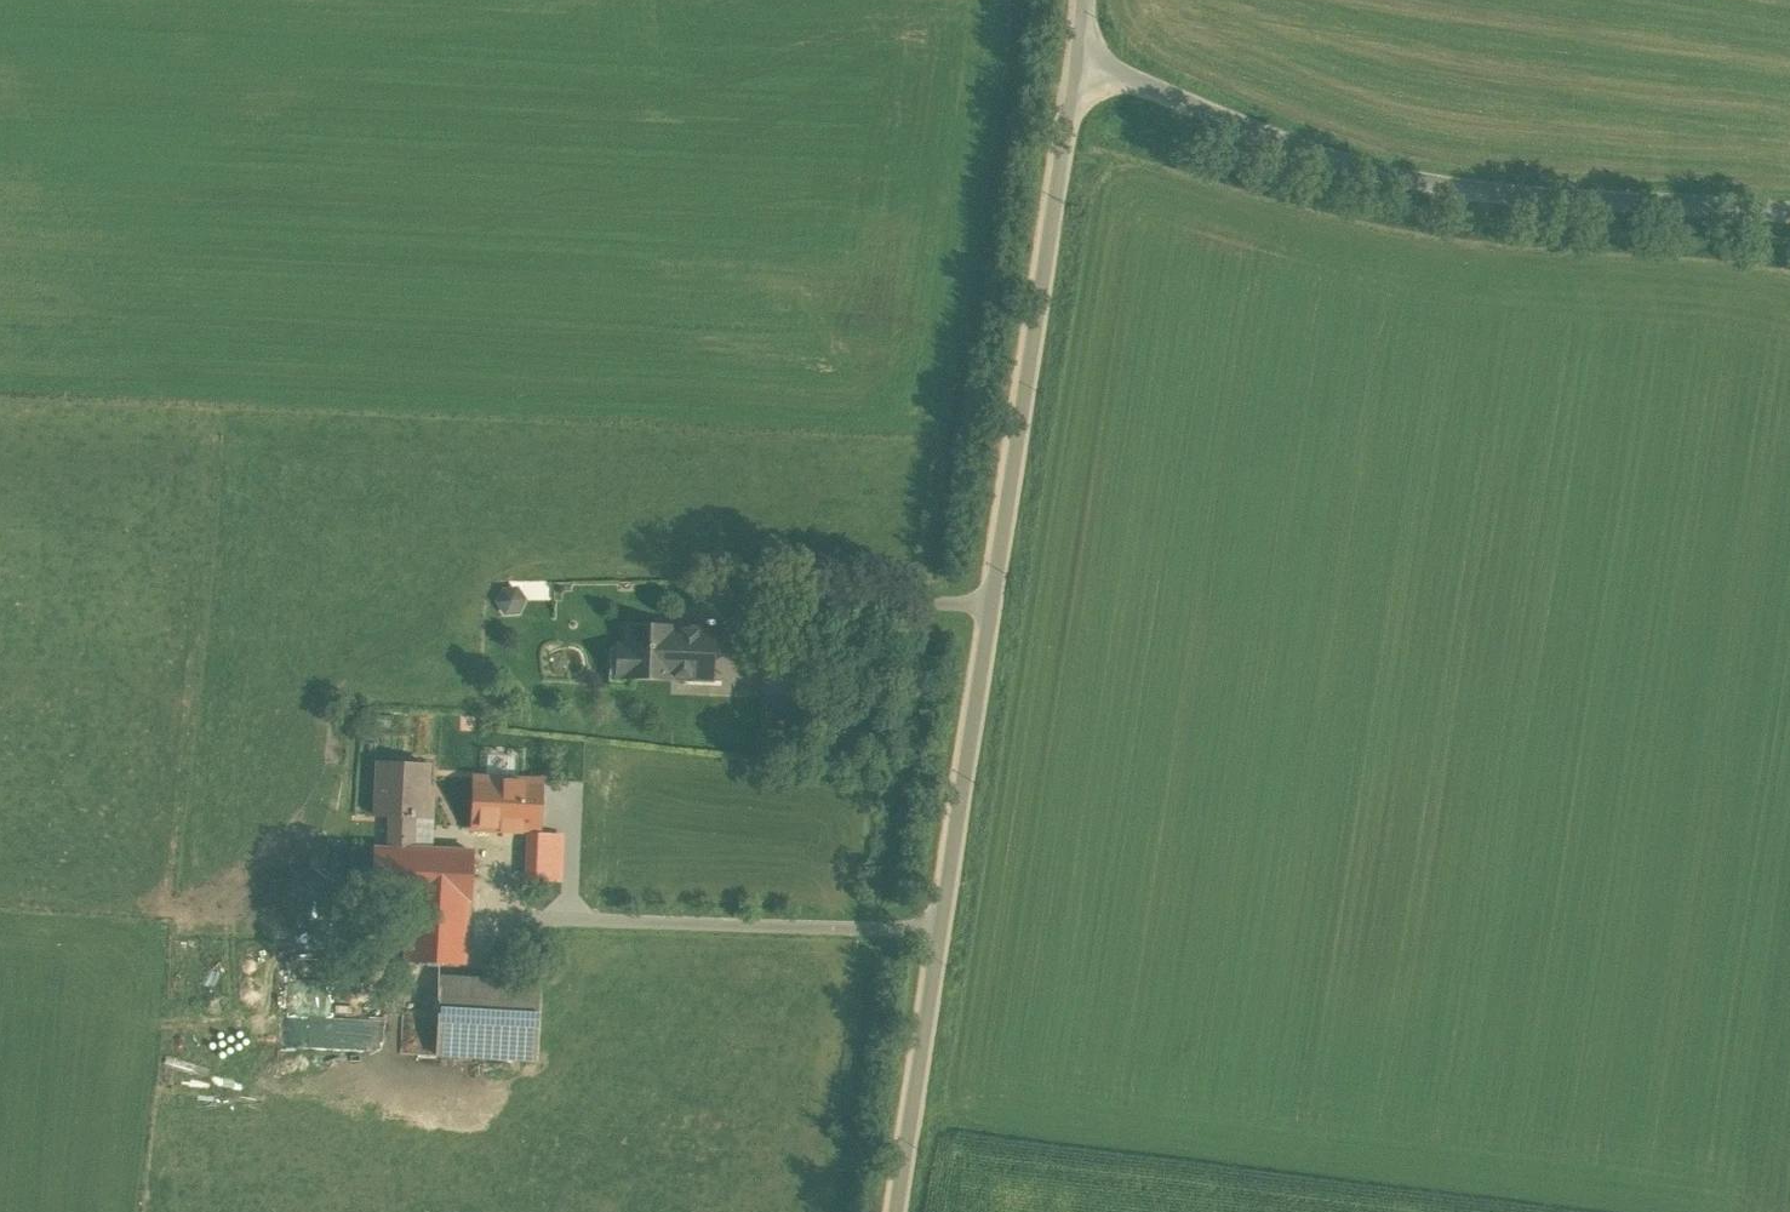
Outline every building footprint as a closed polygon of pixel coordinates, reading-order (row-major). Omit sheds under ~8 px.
[(673,629),(625,627),(624,645),(618,645),(618,649),(611,649),(609,676),(672,679),(672,676),(711,678),(713,631),(673,630),(673,629)] [(787,729),(789,672),(767,671),(765,728),(787,729)] [(391,817),(390,849),(413,850),(414,818),(431,819),(432,798),(427,798),(429,764),(378,762),(376,817),(391,817)] [(539,791),(474,787),(471,831),(536,835),(539,791)] [(390,849),(361,848),(360,866),(373,867),(372,895),(409,897),(406,961),(467,963),(472,853),(413,850),(390,849)] [(538,987),(439,982),(435,1056),(534,1062),(538,987)]
